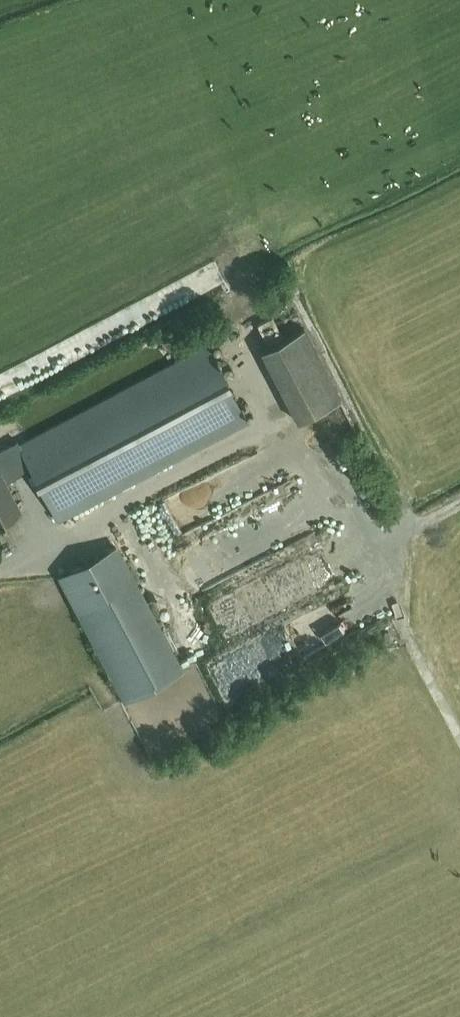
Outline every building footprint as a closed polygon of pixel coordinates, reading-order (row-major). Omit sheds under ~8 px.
[(304,328),(261,351),(297,422),(341,399),(304,328)] [(5,482),(32,468),(58,522),(231,431),(233,435),(245,428),(243,424),(248,422),(208,343),(19,443),(17,440),(0,449),(0,472),(5,482)] [(5,521),(4,518),(20,510),(5,482),(0,472),(0,523),(5,521)] [(114,547),(62,575),(126,698),(179,670),(114,547)] [(303,562),(213,603),(226,632),(316,591),(303,562)] [(333,596),(247,640),(259,664),(345,620),(333,596)] [(163,619),(170,640),(180,637),(173,616),(163,619)]
